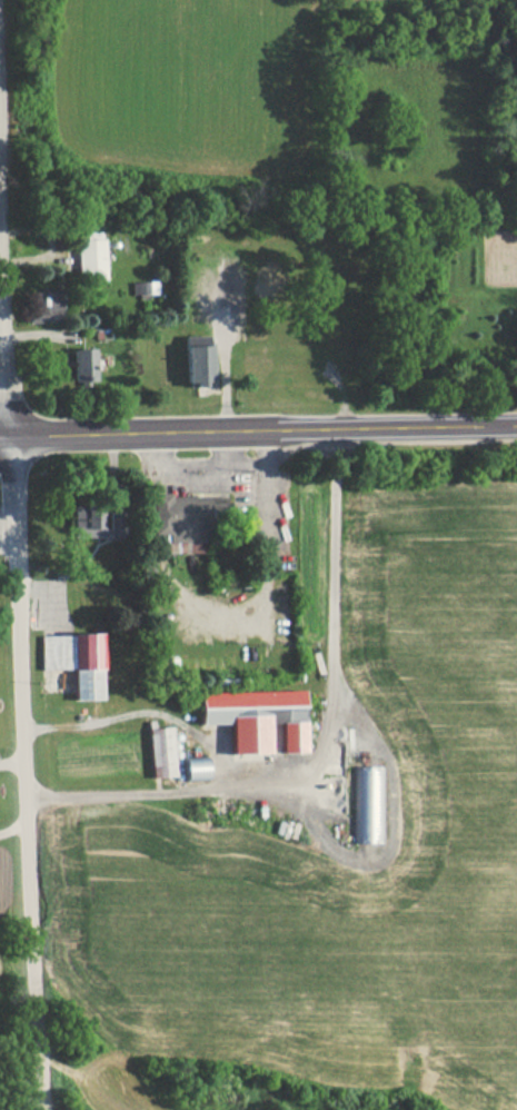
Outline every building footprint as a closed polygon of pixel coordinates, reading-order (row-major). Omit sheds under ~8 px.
[(76,238),(76,280),(102,280),(102,238),(76,238)] [(53,291),(39,293),(40,311),(54,311),(53,291)] [(186,339),(211,338),(212,380),(205,380),(205,386),(200,387),(188,387),(186,339)] [(74,381),(73,350),(92,350),(93,380),(87,381),(88,386),(81,386),(80,381),(74,381)] [(160,553),(200,553),(199,495),(145,496),(145,535),(160,535),(160,553)] [(67,536),(109,536),(109,525),(98,525),(98,505),(67,505),(67,536)] [(36,634),(36,672),(64,671),(66,700),(96,700),(95,633),(36,634)] [(222,753),(301,752),(301,692),(191,692),(191,724),(222,724),(222,753)] [(167,727),(142,729),(145,779),(169,777),(167,727)] [(175,757),(173,780),(202,780),(203,759),(175,757)]
